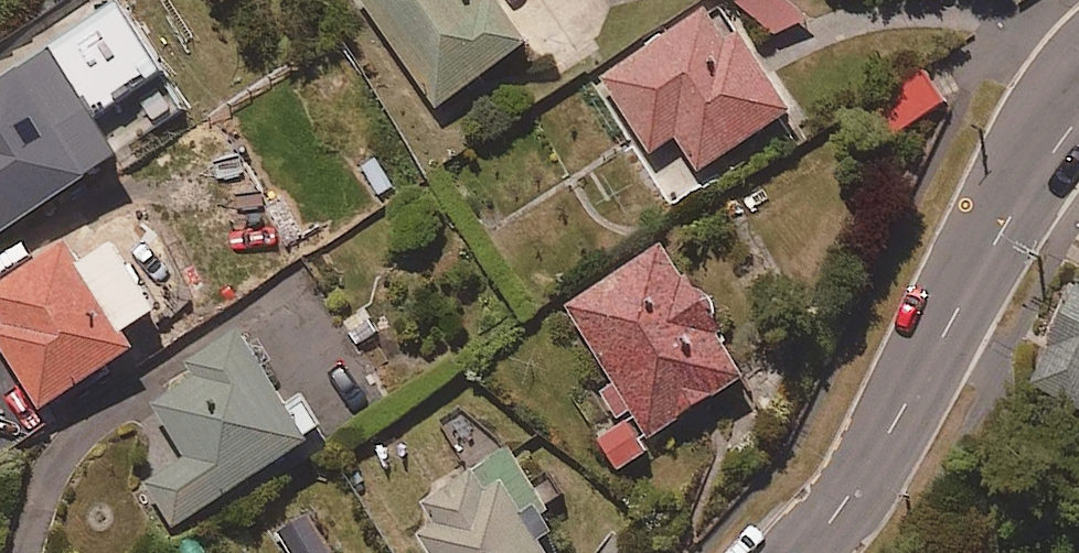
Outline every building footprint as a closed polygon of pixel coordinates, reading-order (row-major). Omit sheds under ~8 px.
[(123,0),(71,0),(65,3),(81,26),(0,80),(0,234),(194,106),(123,0)] [(433,107),(534,41),(506,0),(362,0),(433,107)] [(793,0),(748,0),(744,4),(778,39),(806,13),(793,0)] [(733,37),(713,4),(601,76),(650,151),(677,134),(700,169),(796,108),(746,29),(733,37)] [(138,208),(76,248),(71,239),(0,284),(0,340),(43,407),(138,346),(129,331),(192,291),(138,208)] [(752,373),(667,241),(568,305),(616,380),(600,390),(619,420),(598,433),(615,460),(752,373)] [(1033,383),(1078,407),(1078,297),(1033,383)] [(290,401),(243,327),(189,362),(197,375),(134,415),(166,466),(144,480),(174,528),(328,429),(304,392),(290,401)] [(489,414),(456,436),(477,465),(423,502),(434,520),(414,534),(427,552),(553,552),(543,538),(564,523),(489,414)] [(307,508),(272,530),(287,552),(335,552),(307,508)]
